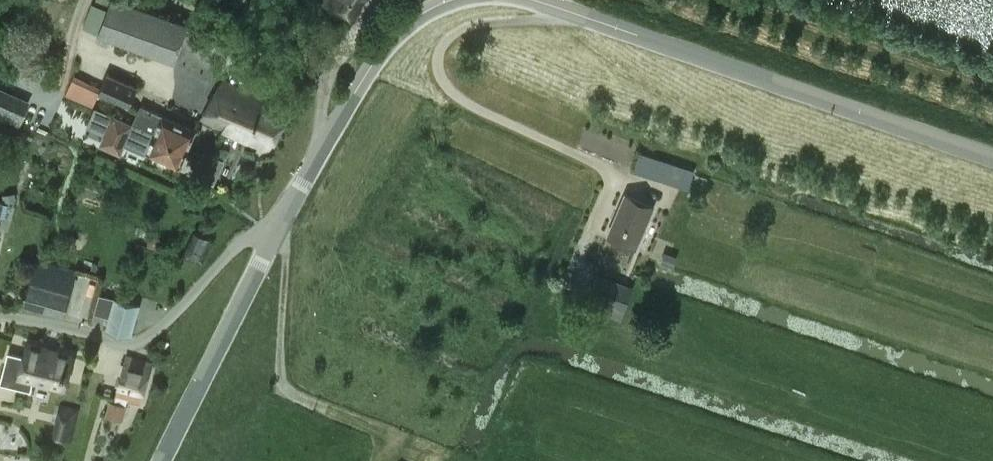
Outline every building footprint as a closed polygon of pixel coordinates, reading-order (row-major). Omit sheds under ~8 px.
[(127,0),(111,0),(99,32),(174,60),(188,23),(127,0)] [(363,0),(329,0),(352,17),(363,0)] [(100,90),(129,103),(137,86),(108,73),(100,90)] [(65,93),(93,105),(101,86),(74,74),(65,93)] [(255,120),(266,100),(223,79),(201,119),(224,129),(233,113),(238,116),(240,113),(255,120)] [(20,124),(31,100),(0,86),(0,115),(20,124)] [(233,113),(224,129),(269,151),(291,112),(266,100),(255,120),(240,113),(238,116),(233,113)] [(133,123),(188,148),(196,130),(141,105),(133,123)] [(180,166),(188,148),(133,123),(114,114),(101,143),(121,152),(125,143),(147,153),(148,151),(180,166)] [(634,170),(670,182),(691,188),(696,169),(676,164),(640,152),(634,170)] [(627,194),(609,234),(636,245),(653,205),(627,194)] [(195,232),(184,257),(205,266),(216,241),(195,232)] [(66,245),(74,248),(77,236),(70,234),(66,245)] [(162,238),(151,234),(148,245),(158,248),(162,238)] [(678,256),(665,251),(660,263),(673,268),(678,256)] [(65,315),(77,270),(36,259),(24,304),(65,315)] [(602,312),(621,319),(634,286),(598,272),(589,296),(605,303),(602,312)] [(106,326),(114,294),(101,291),(93,323),(106,326)] [(131,335),(140,305),(115,298),(107,328),(131,335)] [(73,354),(27,343),(24,356),(9,352),(1,382),(30,389),(33,379),(65,387),(73,354)] [(127,355),(115,395),(114,399),(110,398),(106,414),(123,418),(127,404),(126,404),(127,399),(141,402),(151,364),(127,355)] [(60,407),(53,438),(68,442),(76,411),(60,407)]
